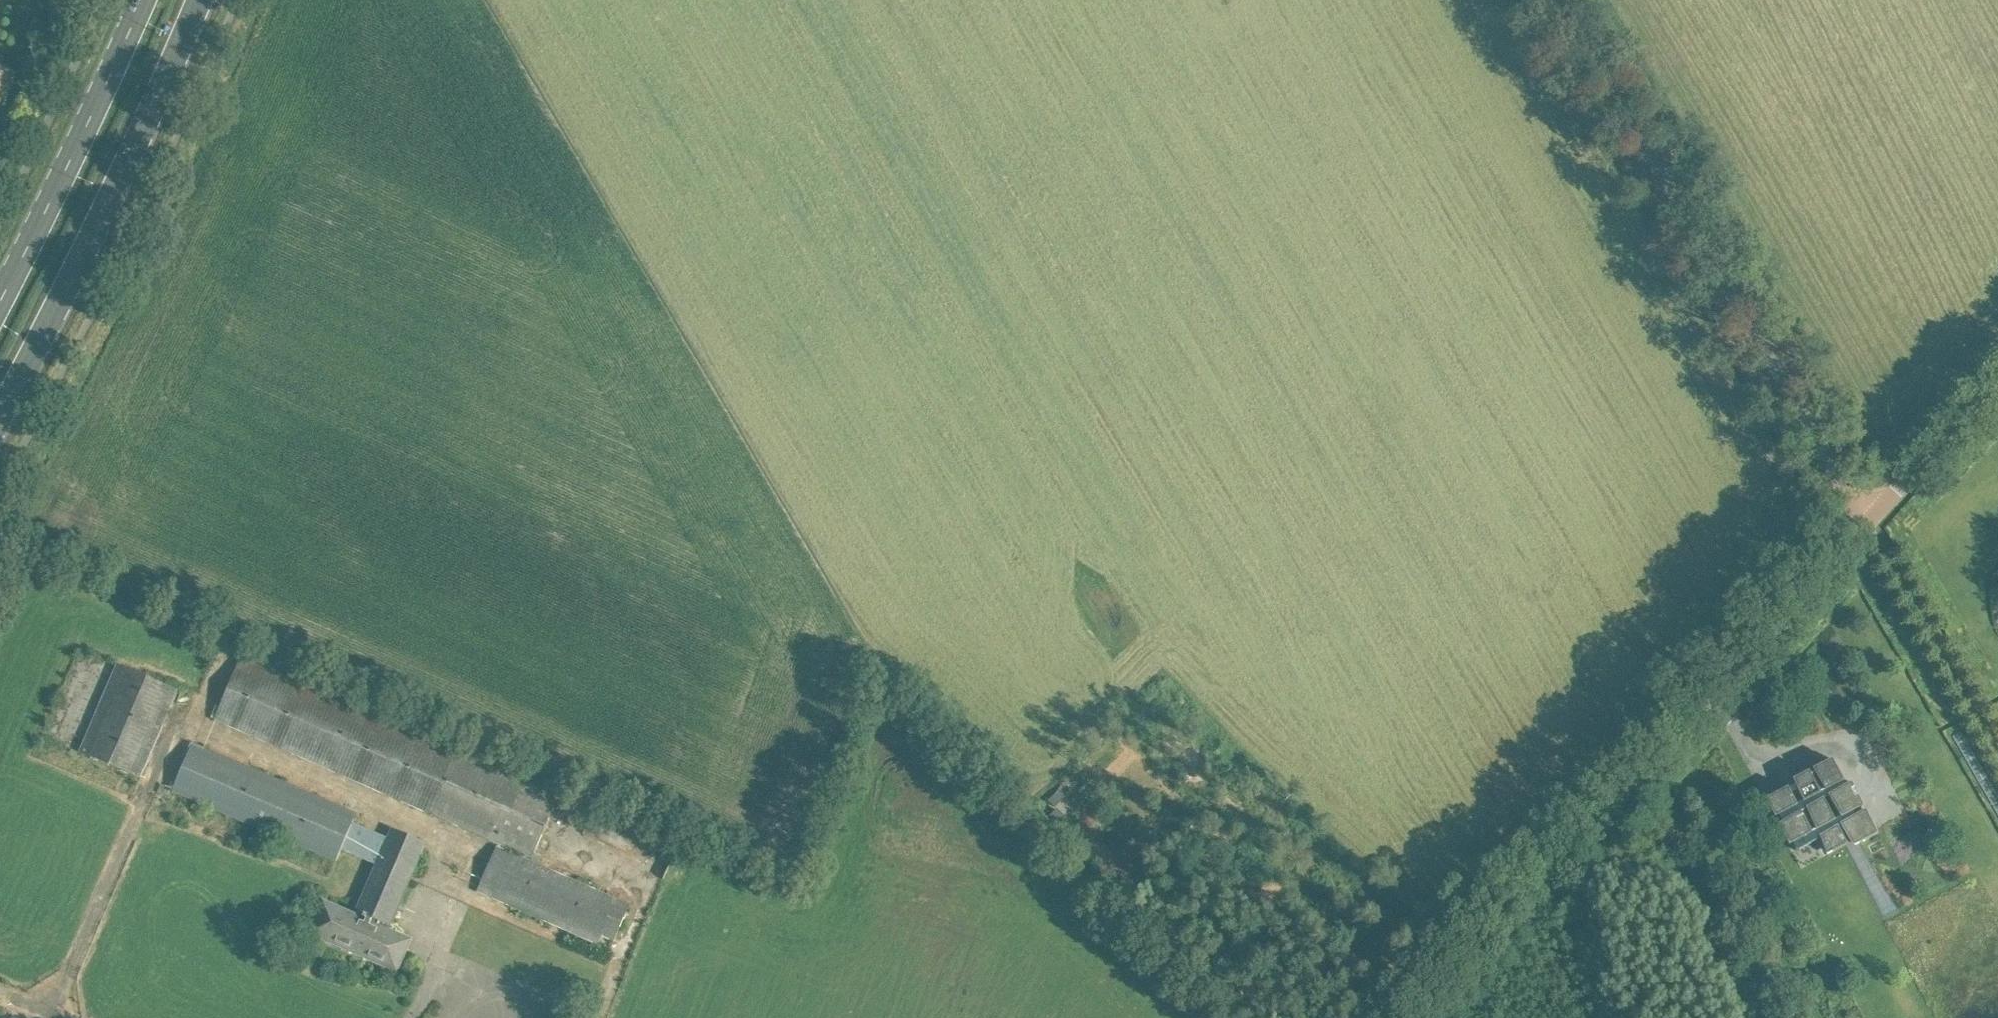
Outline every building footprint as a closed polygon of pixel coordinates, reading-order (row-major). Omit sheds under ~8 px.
[(3,107),(15,74),(16,74),(16,73),(0,67),(0,106),(3,107)] [(557,797),(244,653),(216,714),(530,857),(557,797)] [(178,690),(117,664),(80,751),(140,777),(178,690)] [(357,812),(195,738),(173,786),(337,860),(342,848),(379,864),(389,837),(353,821),(357,812)] [(1788,788),(1787,786),(1765,798),(1775,816),(1778,814),(1781,820),(1778,823),(1787,841),(1791,839),(1797,852),(1821,841),(1827,854),(1847,844),(1839,830),(1842,829),(1852,846),(1878,833),(1865,809),(1854,815),(1853,811),(1863,806),(1850,781),(1844,785),(1842,781),(1843,781),(1836,768),(1831,758),(1812,768),(1813,772),(1810,774),(1808,771),(1793,778),(1794,785),(1788,788)] [(424,843),(393,829),(389,837),(379,864),(355,916),(322,902),(309,933),(381,964),(384,959),(399,966),(411,938),(386,928),(388,923),(389,924),(424,843)] [(497,847),(476,892),(488,897),(488,896),(598,944),(602,935),(614,940),(630,905),(536,864),(540,855),(532,852),(528,860),(497,847)]
